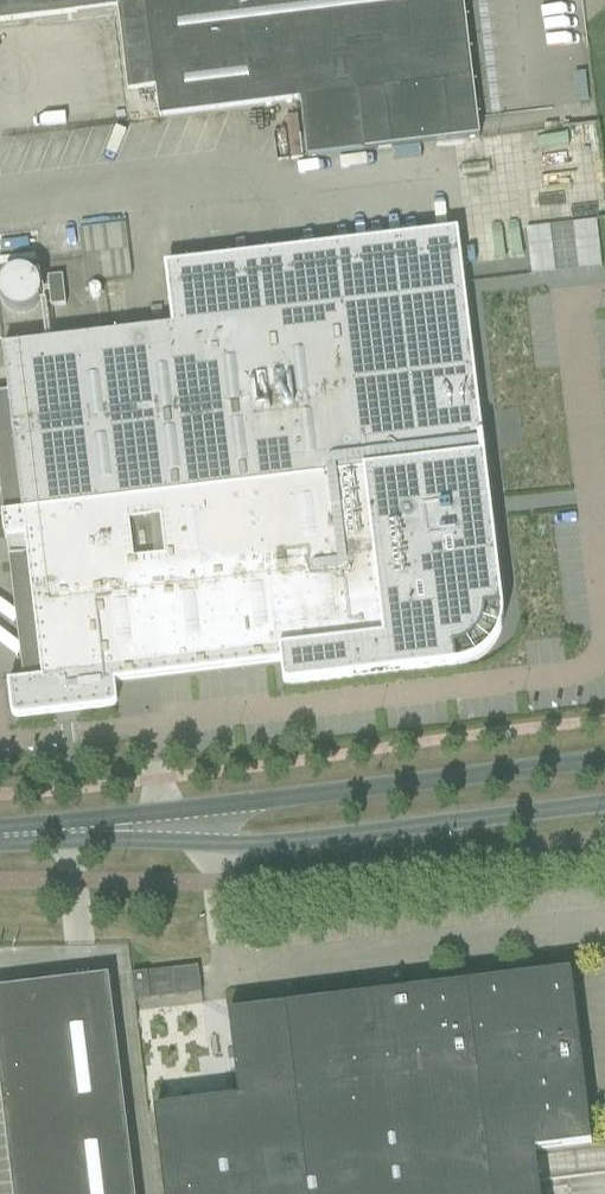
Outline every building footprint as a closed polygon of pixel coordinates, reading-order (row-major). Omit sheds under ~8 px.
[(118,8),(145,4),(155,91),(159,119),(304,101),(312,160),(480,138),(469,53),(463,0),(0,0),(0,24),(118,8)] [(597,219),(573,222),(578,265),(602,262),(597,219)] [(124,222),(78,230),(86,281),(123,275),(119,250),(129,249),(124,222)] [(530,272),(555,272),(555,254),(536,254),(536,227),(530,227),(530,272)] [(172,329),(3,349),(8,396),(22,515),(2,517),(4,540),(10,539),(12,558),(27,556),(41,681),(7,685),(11,715),(11,716),(12,718),(14,720),(16,721),(19,721),(111,710),(113,709),(115,707),(115,706),(116,704),(114,685),(281,665),(283,684),(284,686),(285,687),(288,689),(289,689),(291,689),(456,669),(466,667),(475,663),(484,657),(491,649),(497,640),(501,631),(503,620),(503,610),(460,252),(167,287),(172,329)] [(38,306),(36,269),(0,271),(0,293),(1,308),(38,306)] [(201,995),(198,968),(172,971),(175,998),(201,995)] [(149,1001),(146,974),(131,976),(135,1003),(149,1001)] [(535,1154),(591,1146),(570,974),(228,1016),(239,1103),(152,1114),(162,1193),(539,1193),(535,1154)] [(109,978),(31,988),(31,993),(0,996),(0,1047),(2,1063),(0,1063),(0,1087),(13,1193),(135,1193),(109,978)]
